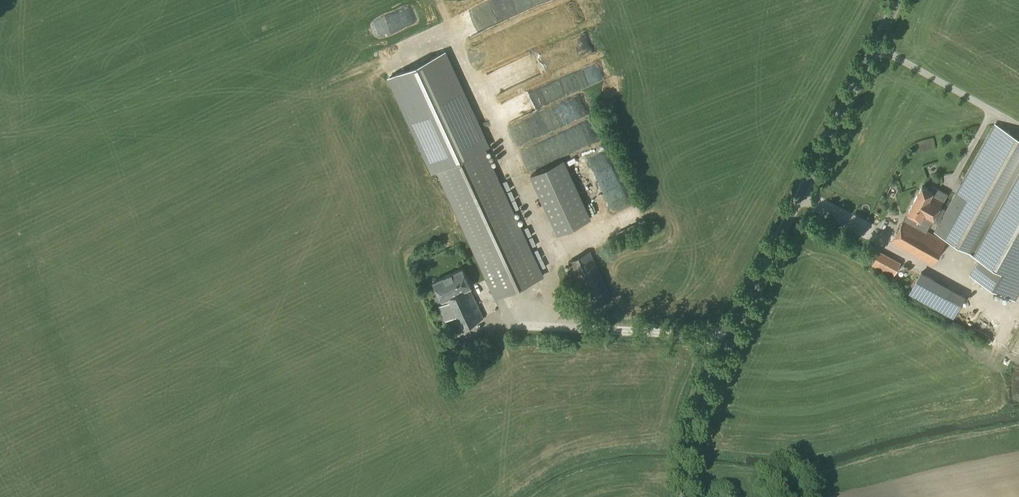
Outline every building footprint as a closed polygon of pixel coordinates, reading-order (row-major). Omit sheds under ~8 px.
[(515,67),(522,83),(574,58),(566,42),(515,67)] [(495,298),(502,295),(543,277),(500,180),(485,147),(488,145),(446,52),(392,77),(434,170),(438,168),(495,298)] [(509,83),(510,75),(500,73),(499,82),(509,83)] [(995,125),(935,232),(979,257),(970,274),(1014,299),(1018,289),(1018,138),(995,125)] [(557,235),(592,219),(564,159),(530,175),(557,235)] [(933,266),(946,241),(927,231),(930,226),(945,199),(923,186),(907,213),(908,213),(904,220),(891,242),(933,266)] [(893,277),(901,262),(871,246),(862,261),(893,277)] [(591,309),(612,299),(590,251),(568,262),(591,309)] [(483,318),(469,288),(471,287),(463,268),(433,282),(442,300),(444,299),(458,329),(483,318)] [(953,318),(965,296),(922,271),(909,294),(938,311),(953,318)]
